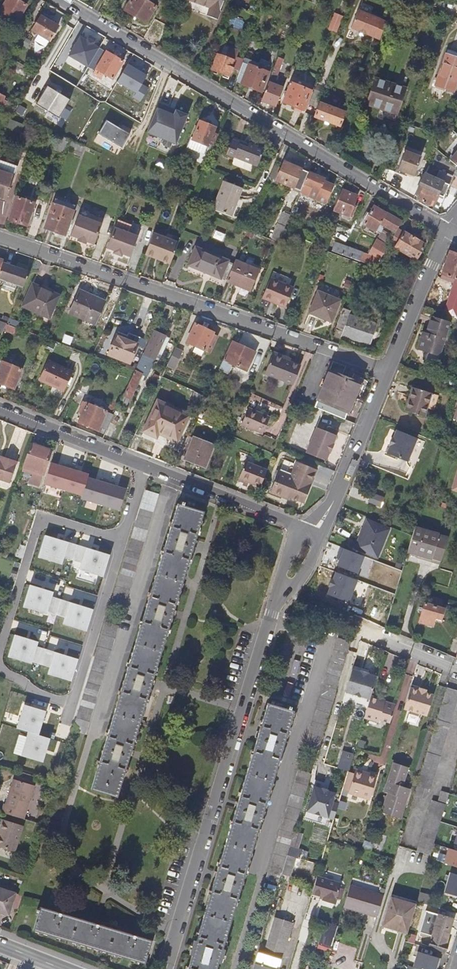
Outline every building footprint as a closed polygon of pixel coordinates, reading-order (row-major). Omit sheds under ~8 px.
[(18,0),(7,0),(0,11),(16,20),(26,5),(18,0)] [(154,0),(132,0),(126,10),(148,23),(159,3),(154,0)] [(211,8),(208,15),(218,19),(225,0),(190,0),(211,8)] [(329,28),(338,31),(343,14),(335,11),(329,28)] [(380,40),(386,22),(359,11),(352,28),(380,40)] [(58,28),(39,16),(29,33),(24,30),(17,42),(24,46),(31,35),(48,45),(58,28)] [(68,55),(87,67),(98,48),(92,44),(93,42),(87,38),(85,40),(79,36),(68,55)] [(235,60),(238,51),(223,45),(219,55),(218,54),(213,68),(230,75),(233,68),(230,67),(233,59),(235,60)] [(104,52),(90,74),(99,80),(102,74),(111,79),(121,62),(104,52)] [(447,84),(456,87),(456,85),(456,62),(443,57),(437,77),(448,80),(447,84)] [(141,84),(146,75),(126,64),(116,82),(135,92),(133,97),(140,101),(147,88),(141,84)] [(270,74),(244,64),(238,80),(243,83),(242,85),(262,93),(270,74)] [(380,105),(399,112),(407,89),(374,78),(366,103),(379,108),(380,105)] [(262,101),(276,106),(284,87),(270,81),(262,101)] [(282,101),(302,110),(310,91),(290,83),(282,101)] [(58,118),(69,100),(47,86),(36,104),(58,118)] [(173,113),(175,109),(158,102),(156,107),(173,113)] [(339,126),(345,112),(321,102),(315,116),(339,126)] [(146,133),(163,139),(161,142),(163,145),(168,147),(171,146),(172,143),(176,145),(188,114),(175,109),(173,113),(156,107),(146,133)] [(200,120),(192,139),(207,145),(208,142),(211,143),(214,135),(211,133),(214,126),(200,120)] [(121,149),(129,135),(106,121),(98,135),(121,149)] [(456,139),(456,135),(447,127),(441,136),(452,145),(456,139)] [(247,147),(248,145),(231,138),(230,141),(247,147)] [(247,147),(230,141),(225,154),(256,167),(264,148),(249,143),(248,145),(247,147)] [(192,148),(187,145),(182,158),(187,160),(192,148)] [(404,150),(398,169),(414,175),(421,155),(404,150)] [(6,198),(18,164),(0,158),(0,196),(6,198)] [(275,181),(300,192),(308,174),(283,163),(275,181)] [(450,183),(424,171),(417,184),(421,186),(416,196),(419,198),(418,199),(434,207),(440,195),(444,197),(450,183)] [(325,180),(308,173),(308,174),(300,192),(299,194),(326,205),(334,187),(324,182),(325,180)] [(224,181),(213,206),(233,213),(242,189),(224,181)] [(357,194),(343,188),(334,210),(351,216),(355,206),(353,205),(357,194)] [(275,206),(280,208),(284,198),(279,196),(275,206)] [(9,219),(28,225),(36,203),(17,197),(9,219)] [(45,226),(65,233),(73,210),(53,203),(45,226)] [(379,223),(395,232),(397,228),(400,222),(374,206),(363,225),(374,231),(379,223)] [(80,208),(78,215),(101,224),(103,218),(89,213),(90,211),(80,208)] [(278,226),(284,228),(287,223),(290,216),(284,214),(278,226)] [(101,224),(78,215),(70,235),(78,238),(77,240),(85,243),(86,241),(94,244),(101,224)] [(131,225),(117,219),(114,227),(129,232),(131,225)] [(114,227),(107,247),(114,250),(113,252),(122,255),(123,253),(130,256),(138,236),(129,232),(114,227)] [(424,244),(397,228),(395,232),(387,245),(414,261),(424,244)] [(165,236),(178,242),(180,237),(167,231),(165,236)] [(178,242),(165,236),(154,232),(146,253),(170,263),(178,242)] [(332,251),(374,267),(378,260),(336,243),(332,251)] [(383,249),(377,246),(374,251),(380,254),(383,249)] [(187,267),(226,282),(233,264),(194,249),(187,267)] [(388,254),(383,252),(378,260),(374,267),(373,269),(379,271),(388,254)] [(438,313),(456,319),(456,317),(456,255),(450,252),(443,273),(451,276),(438,313)] [(257,270),(234,261),(233,264),(226,282),(249,291),(257,270)] [(23,288),(29,274),(2,264),(0,270),(0,280),(4,281),(0,290),(12,294),(15,285),(23,288)] [(294,286),(271,276),(263,294),(278,300),(277,302),(286,305),(294,286)] [(60,298),(33,289),(25,312),(52,321),(60,298)] [(93,326),(103,307),(86,300),(87,296),(79,292),(68,315),(93,326)] [(318,292),(310,312),(319,316),(320,314),(333,319),(340,300),(318,292)] [(343,335),(370,346),(377,326),(350,316),(352,310),(345,308),(337,329),(344,331),(343,335)] [(431,318),(425,334),(424,340),(420,339),(417,350),(427,353),(425,361),(435,364),(448,323),(431,318)] [(16,328),(6,324),(3,331),(13,335),(16,328)] [(213,335),(196,327),(187,345),(205,353),(206,352),(211,354),(218,339),(213,337),(213,335)] [(146,356),(143,355),(138,367),(142,369),(145,362),(151,366),(154,359),(156,360),(167,337),(156,332),(146,356)] [(134,343),(113,335),(105,354),(127,362),(134,343)] [(224,361),(223,360),(219,369),(220,370),(212,388),(217,390),(225,373),(228,375),(233,365),(245,370),(253,352),(244,348),(239,346),(232,343),(224,361)] [(264,374),(292,386),(300,367),(284,360),(285,358),(274,353),(264,374)] [(0,364),(0,386),(12,391),(20,372),(0,364)] [(71,376),(46,365),(37,385),(62,396),(71,376)] [(139,375),(142,369),(138,367),(135,372),(123,398),(130,400),(141,376),(139,375)] [(329,373),(315,409),(344,420),(346,415),(347,415),(359,384),(329,373)] [(89,377),(85,375),(71,405),(79,409),(90,383),(87,381),(89,377)] [(401,413),(419,420),(428,397),(410,390),(401,413)] [(187,417),(156,403),(141,437),(153,442),(155,437),(175,445),(187,417)] [(99,429),(107,432),(113,420),(104,417),(105,415),(87,407),(79,425),(98,433),(99,429)] [(262,436),(270,418),(248,408),(240,426),(262,436)] [(325,463),(328,455),(326,454),(329,446),(332,447),(336,437),(316,429),(306,455),(325,463)] [(415,438),(396,431),(393,439),(392,439),(389,446),(390,447),(387,455),(406,462),(408,456),(409,457),(416,438),(415,438)] [(215,450),(187,438),(179,456),(186,459),(186,460),(206,470),(215,450)] [(24,468),(44,474),(52,451),(31,445),(24,468)] [(4,457),(3,460),(0,459),(0,480),(10,483),(18,462),(4,457)] [(46,482),(83,494),(89,476),(90,473),(78,470),(79,467),(63,462),(63,465),(52,461),(46,482)] [(239,481),(260,490),(267,472),(246,463),(239,481)] [(282,497),(290,500),(302,506),(316,474),(300,467),(299,469),(283,463),(270,496),(281,501),(282,497)] [(100,480),(89,476),(83,494),(82,497),(120,509),(127,488),(115,484),(116,482),(101,477),(100,480)] [(373,492),(370,500),(382,505),(385,497),(373,492)] [(158,501),(144,497),(111,603),(125,608),(158,501)] [(91,790),(116,798),(205,513),(180,506),(91,790)] [(379,556),(391,529),(369,519),(364,531),(366,532),(359,548),(379,556)] [(440,536),(416,528),(413,537),(409,552),(433,560),(440,536)] [(65,556),(74,558),(78,544),(62,539),(60,540),(54,538),(53,536),(45,534),(39,555),(63,562),(65,556)] [(449,539),(440,536),(433,560),(442,563),(449,539)] [(94,549),(78,544),(74,558),(82,561),(80,568),(104,575),(110,554),(103,552),(101,553),(95,551),(94,549)] [(358,573),(365,555),(344,547),(337,564),(358,573)] [(407,558),(432,566),(433,560),(409,552),(407,558)] [(440,568),(442,563),(433,560),(432,566),(440,568)] [(335,570),(326,593),(349,602),(359,579),(335,570)] [(30,584),(23,605),(48,612),(48,610),(57,613),(62,599),(52,596),(54,591),(46,589),(45,590),(38,588),(37,586),(30,584)] [(62,599),(57,613),(65,616),(63,622),(87,630),(94,609),(86,606),(85,607),(78,605),(78,604),(62,599)] [(440,607),(421,601),(416,620),(429,624),(431,617),(437,618),(440,607)] [(118,631),(104,627),(71,735),(84,739),(118,631)] [(33,660),(42,663),(47,648),(37,645),(39,641),(31,639),(29,640),(23,638),(22,636),(15,634),(8,655),(32,662),(33,660)] [(306,745),(319,749),(352,640),(338,636),(306,745)] [(63,653),(47,648),(42,663),(51,665),(49,672),(72,679),(79,658),(71,656),(69,657),(63,655),(63,653)] [(352,670),(345,692),(371,700),(372,696),(377,678),(368,675),(369,674),(361,671),(361,673),(352,670)] [(421,688),(412,685),(406,706),(429,713),(435,692),(427,690),(421,688)] [(448,686),(418,785),(431,789),(456,704),(456,689),(448,686)] [(381,720),(391,723),(397,705),(381,700),(381,699),(372,696),(371,700),(368,709),(365,718),(380,722),(381,720)] [(191,945),(194,946),(192,954),(188,968),(217,968),(219,961),(222,962),(227,947),(224,946),(295,706),(292,705),(293,702),(289,701),(288,704),(268,698),(197,938),(194,937),(191,945)] [(25,703),(18,727),(29,730),(39,733),(41,726),(40,724),(42,718),(44,717),(46,710),(25,703)] [(39,733),(29,730),(22,754),(43,761),(45,753),(44,751),(46,745),(48,744),(50,737),(39,733)] [(350,769),(354,752),(343,749),(339,766),(350,769)] [(408,766),(395,762),(386,791),(390,792),(388,799),(404,805),(410,787),(403,785),(408,766)] [(266,877),(280,881),(282,871),(288,853),(304,801),(312,773),(299,768),(266,877)] [(350,770),(343,789),(348,791),(355,771),(350,770)] [(368,776),(355,772),(349,794),(370,800),(378,777),(369,774),(368,776)] [(6,804),(3,812),(24,819),(35,786),(15,779),(7,804),(6,804)] [(323,788),(315,786),(308,810),(329,816),(336,792),(328,790),(328,789),(324,787),(323,788)] [(422,836),(435,840),(449,794),(442,792),(439,802),(432,800),(422,836)] [(15,851),(23,826),(3,819),(0,828),(0,847),(15,851)] [(456,867),(456,851),(449,848),(444,863),(456,867)] [(291,874),(297,856),(288,853),(282,871),(291,874)] [(456,896),(456,875),(451,873),(445,891),(456,896)] [(342,883),(317,876),(312,893),(324,896),(323,901),(336,904),(342,883)] [(344,906),(378,917),(384,896),(351,885),(344,906)] [(0,886),(0,909),(8,912),(15,890),(0,886)] [(392,898),(416,905),(417,902),(393,895),(392,898)] [(400,932),(407,934),(416,905),(392,898),(383,927),(400,932)] [(155,941),(44,907),(37,930),(148,964),(155,941)] [(452,915),(427,907),(420,929),(433,933),(430,946),(446,951),(449,942),(446,941),(449,933),(447,932),(452,915)] [(259,949),(255,963),(253,968),(280,968),(294,920),(277,915),(265,951),(259,949)] [(323,942),(332,945),(339,925),(329,922),(323,942)] [(399,935),(400,932),(383,927),(383,930),(399,935)] [(440,955),(418,949),(414,965),(430,968),(437,968),(440,955)]
